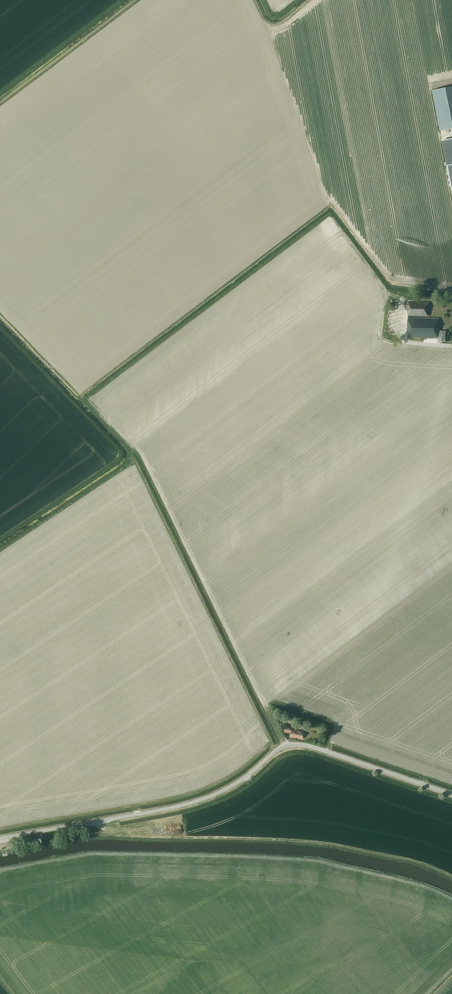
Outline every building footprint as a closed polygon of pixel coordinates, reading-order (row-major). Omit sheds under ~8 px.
[(433,90),(432,90),(440,131),(441,131),(451,129),(451,87),(433,90)] [(442,140),(446,165),(451,164),(451,138),(442,140)] [(438,319),(428,318),(410,318),(410,316),(428,316),(429,303),(408,302),(407,337),(442,338),(442,341),(449,341),(449,331),(442,331),(438,331),(438,319)] [(292,727),(285,725),(285,726),(283,726),(282,730),(284,731),(284,732),(291,734),(290,737),(296,738),(296,737),(302,738),(304,733),(299,731),(299,730),(295,730),(296,728),(292,727)]
